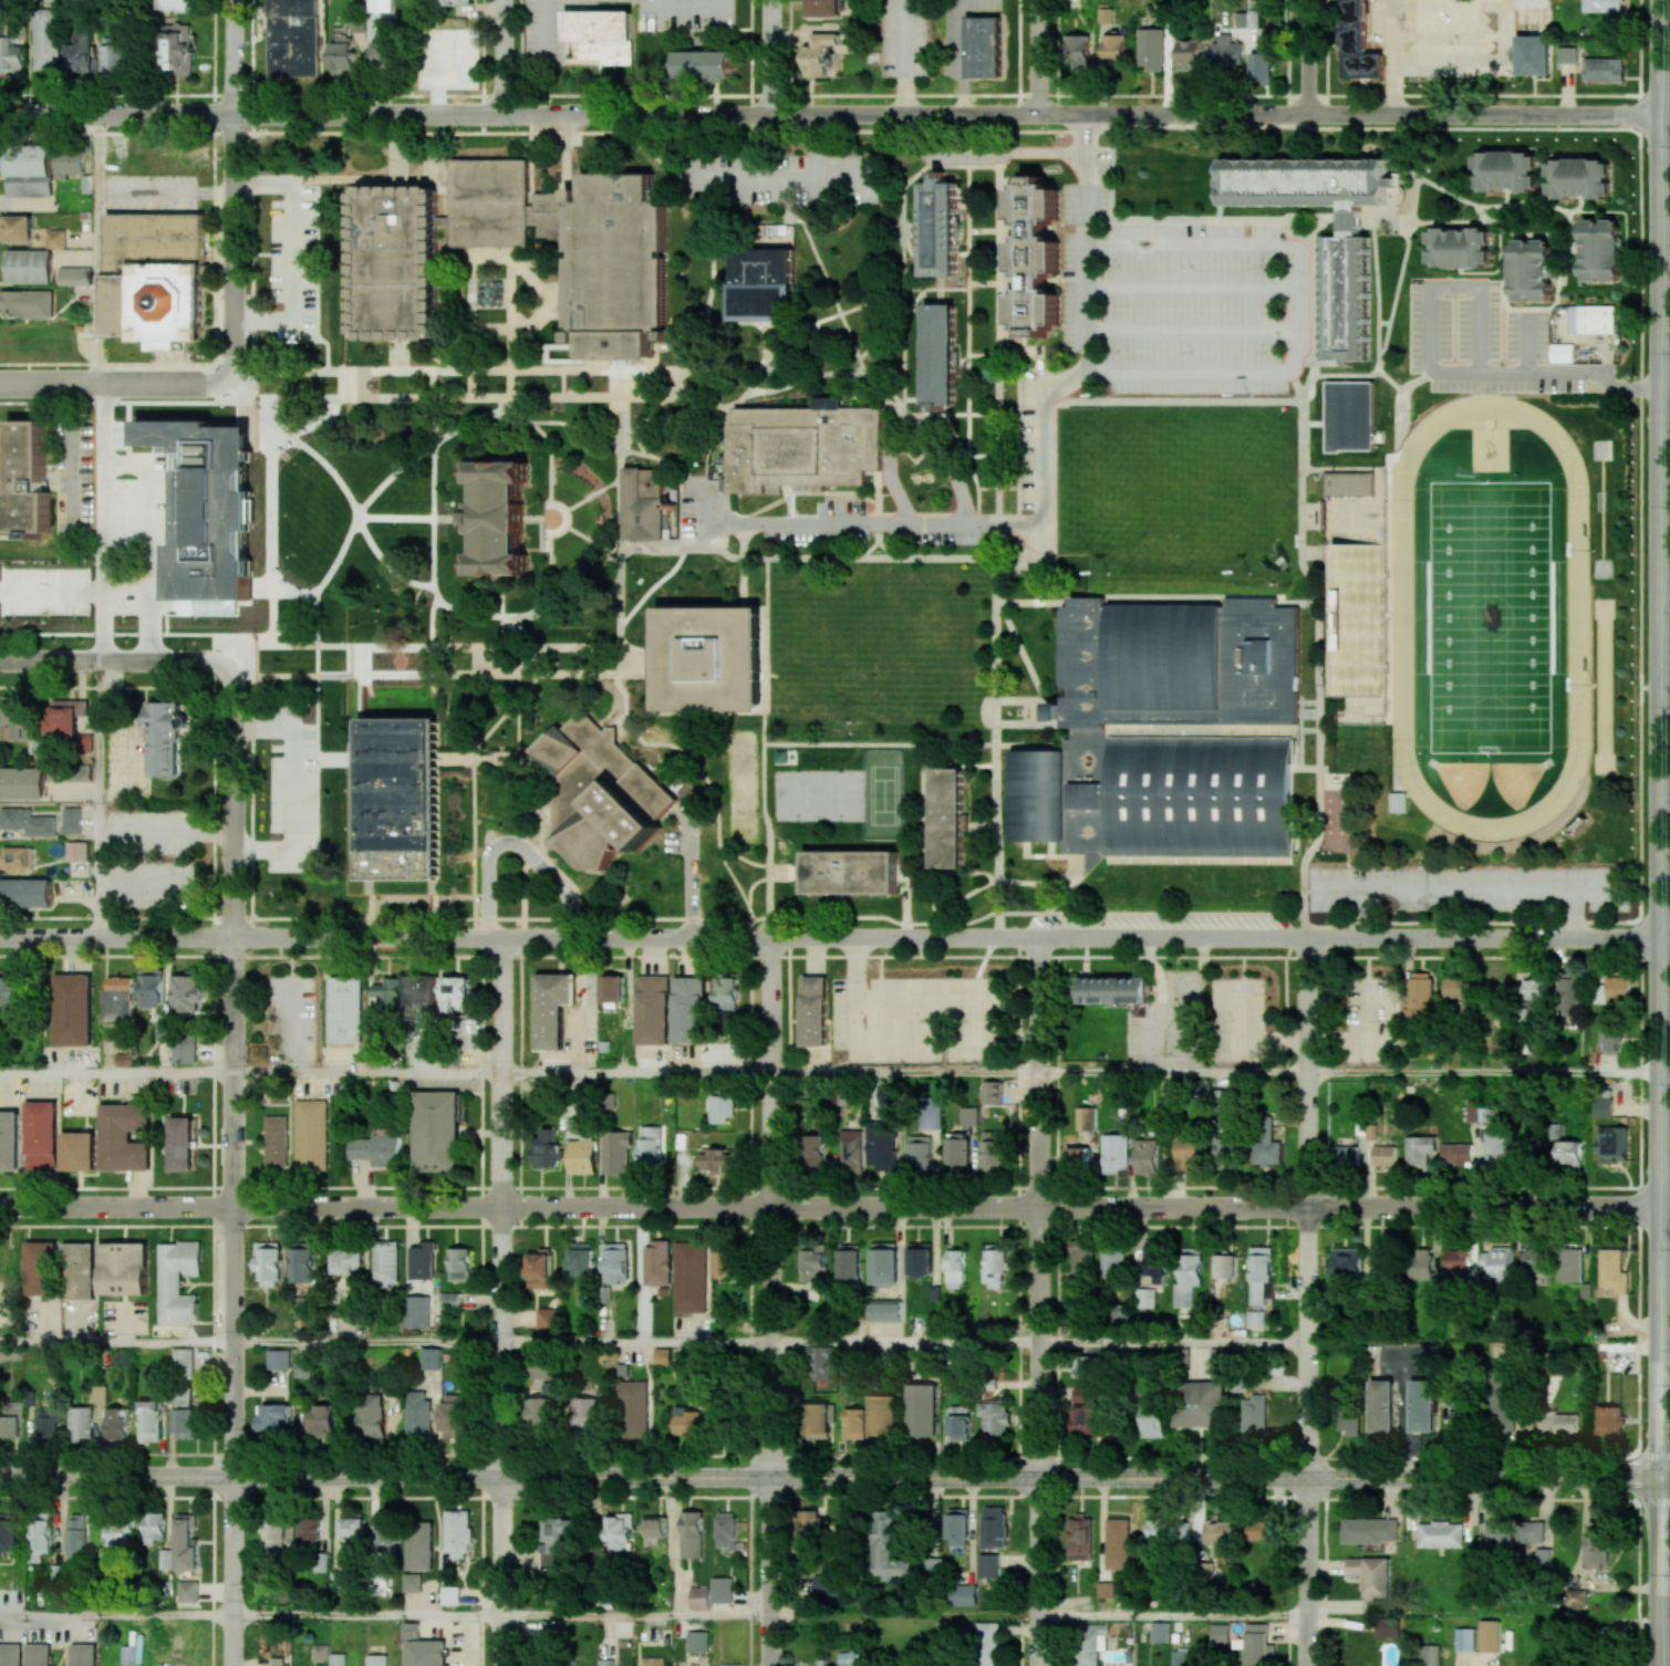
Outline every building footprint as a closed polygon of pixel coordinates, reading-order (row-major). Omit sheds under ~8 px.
[(159,10),(198,9),(198,0),(159,0),(159,10)] [(270,77),(319,76),(318,0),(269,0),(270,77)] [(369,12),(393,12),(392,0),(369,0),(369,12)] [(837,16),(837,0),(805,0),(805,16),(837,16)] [(1383,78),(1383,53),(1366,53),(1366,0),(1341,0),(1341,78),(1383,78)] [(1623,0),(1583,0),(1583,12),(1623,13),(1623,0)] [(56,70),(57,9),(33,8),(32,70),(56,70)] [(632,11),(566,11),(566,42),(580,42),(581,59),(600,59),(600,65),(633,65),(632,11)] [(966,77),(1000,77),(1000,17),(966,17),(966,77)] [(190,76),(191,24),(162,24),(161,57),(166,57),(166,75),(190,76)] [(1164,28),(1139,29),(1139,70),(1164,69),(1164,28)] [(1126,63),(1126,29),(1124,29),(1124,35),(1103,35),(1103,63),(1126,63)] [(67,44),(67,72),(94,71),(93,32),(77,32),(77,44),(67,44)] [(442,78),(471,78),(471,32),(442,32),(442,78)] [(827,76),(827,44),(840,44),(839,33),(812,33),(812,46),(804,46),(805,77),(827,76)] [(13,45),(14,34),(2,34),(2,46),(0,46),(0,73),(14,74),(14,69),(22,69),(23,46),(13,45)] [(1243,43),(1230,43),(1231,34),(1218,34),(1218,43),(1211,42),(1211,66),(1242,67),(1243,43)] [(1091,66),(1090,35),(1067,35),(1068,67),(1091,66)] [(355,75),(356,37),(339,36),(339,42),(332,42),(331,75),(355,75)] [(1550,76),(1550,36),(1518,36),(1517,75),(1550,76)] [(128,39),(103,38),(102,70),(127,70),(128,39)] [(371,66),(392,66),(393,42),(372,41),(371,66)] [(1177,70),(1190,70),(1190,65),(1206,65),(1207,42),(1177,41),(1177,70)] [(1558,64),(1576,63),(1576,46),(1557,47),(1558,64)] [(733,51),(676,52),(676,79),(721,79),(721,78),(733,78),(733,51)] [(1252,53),(1251,83),(1272,84),(1273,53),(1252,53)] [(1624,58),(1583,58),(1584,82),(1624,82),(1624,58)] [(8,140),(52,140),(52,171),(8,171),(8,140)] [(56,179),(68,179),(68,174),(84,174),(84,150),(57,150),(56,179)] [(1537,190),(1537,175),(1536,175),(1536,153),(1475,153),(1475,173),(1474,173),(1474,190),(1537,190)] [(455,242),(455,156),(529,155),(529,242),(455,242)] [(1222,205),(1343,205),(1343,236),(1324,236),(1324,360),(1343,360),(1343,366),(1351,366),(1351,360),(1370,360),(1370,238),(1362,238),(1362,205),(1388,205),(1388,187),(1398,187),(1398,174),(1389,174),(1389,159),(1222,159),(1222,205)] [(1549,160),(1549,197),(1610,197),(1610,160),(1549,160)] [(581,176),(581,201),(577,201),(577,192),(564,192),(566,202),(572,202),(572,208),(568,208),(569,333),(566,333),(566,343),(543,344),(543,365),(652,362),(651,334),(666,334),(664,202),(651,201),(651,175),(581,176)] [(924,280),(955,280),(955,180),(924,181),(924,280)] [(1025,341),(1045,341),(1045,333),(1050,333),(1050,327),(1058,327),(1059,298),(1049,298),(1050,292),(1045,292),(1044,281),(1050,281),(1050,275),(1058,275),(1058,244),(1049,246),(1050,239),(1045,240),(1045,228),(1050,228),(1050,222),(1058,223),(1058,192),(1050,192),(1050,187),(1045,187),(1045,180),(1025,180),(1025,187),(1019,187),(1019,192),(1012,192),(1012,223),(1019,223),(1019,229),(1025,229),(1025,240),(1019,239),(1019,246),(1012,244),(1012,275),(1020,275),(1020,281),(1026,281),(1025,292),(1019,292),(1019,298),(1012,298),(1012,329),(1019,329),(1019,334),(1024,334),(1025,341)] [(356,342),(438,343),(438,189),(355,189),(356,342)] [(32,215),(7,216),(7,243),(33,242),(32,215)] [(108,218),(201,217),(201,263),(208,263),(208,346),(186,346),(186,354),(155,354),(155,343),(136,343),(136,336),(110,336),(108,218)] [(1619,220),(1581,220),(1582,281),(1619,280),(1619,220)] [(1491,267),(1491,250),(1489,250),(1489,229),(1428,229),(1428,246),(1429,246),(1429,267),(1491,267)] [(65,230),(46,230),(47,249),(65,248),(65,230)] [(1512,300),(1550,300),(1550,240),(1512,240),(1512,300)] [(53,247),(53,280),(9,280),(9,247),(53,247)] [(734,320),(790,320),(790,299),(794,299),(794,249),(734,249),(734,320)] [(60,285),(88,285),(88,267),(60,266),(60,285)] [(53,290),(3,291),(3,317),(53,316),(53,290)] [(1615,305),(1569,306),(1570,334),(1615,333),(1615,305)] [(923,406),(955,406),(954,306),(923,308),(923,406)] [(1551,362),(1574,362),(1574,344),(1551,343),(1551,362)] [(1374,381),(1327,381),(1327,451),(1374,451),(1374,381)] [(880,407),(881,470),(864,470),(864,486),(779,487),(779,493),(728,494),(728,425),(734,425),(734,409),(816,408),(816,399),(843,399),(843,407),(880,407)] [(139,446),(139,420),(212,419),(212,426),(252,426),(252,591),(252,600),(237,600),(237,614),(180,614),(180,600),(173,600),(173,545),(181,545),(181,451),(157,451),(157,445),(139,446)] [(8,423),(10,494),(3,496),(3,533),(48,534),(48,494),(41,493),(43,423),(8,423)] [(471,466),(526,466),(526,487),(520,487),(521,507),(523,507),(523,540),(521,540),(521,559),(526,559),(527,580),(473,580),(473,559),(479,559),(479,539),(474,539),(474,519),(474,507),(478,508),(478,487),(473,488),(471,466)] [(624,540),(665,541),(666,468),(625,468),(624,540)] [(1325,495),(1374,496),(1374,473),(1325,472),(1325,495)] [(1335,696),(1383,696),(1382,535),(1363,535),(1363,544),(1335,544),(1335,696)] [(1,561),(2,589),(72,591),(70,561),(1,561)] [(660,607),(660,646),(660,711),(764,710),(764,606),(660,607)] [(1110,606),(1110,709),(1222,709),(1223,606),(1110,606)] [(46,736),(75,738),(76,715),(86,716),(86,699),(45,699),(46,736)] [(1,716),(0,715),(0,729),(1,729),(2,740),(22,740),(22,728),(27,729),(27,716),(21,716),(21,702),(0,702),(1,716)] [(146,705),(149,779),(183,781),(181,737),(188,737),(187,702),(146,705)] [(357,715),(360,868),(345,868),(346,896),(433,896),(433,879),(442,879),(437,715),(357,715)] [(604,730),(589,715),(581,722),(575,716),(562,728),(558,725),(532,750),(558,777),(542,794),(552,805),(552,831),(554,833),(551,836),(559,845),(563,843),(588,868),(609,868),(616,845),(639,848),(661,826),(655,821),(677,800),(641,762),(639,764),(620,747),(616,742),(616,727),(609,727),(604,730)] [(1110,737),(1292,738),(1290,767),(1290,857),(1109,857),(1109,812),(1071,811),(1071,785),(1110,787),(1110,737)] [(1012,750),(1012,840),(1067,840),(1067,750),(1012,750)] [(932,763),(933,865),(963,865),(963,764),(932,763)] [(0,769),(0,800),(43,800),(43,769),(0,769)] [(1388,812),(1405,812),(1406,792),(1389,792),(1388,812)] [(62,808),(63,833),(80,834),(80,808),(62,808)] [(24,829),(24,835),(54,835),(53,815),(31,815),(30,809),(0,809),(0,828),(24,829)] [(66,841),(66,860),(86,862),(86,842),(66,841)] [(22,872),(22,868),(32,868),(32,848),(23,848),(23,845),(0,845),(0,872),(22,872)] [(805,846),(895,847),(894,895),(805,895),(805,846)] [(51,909),(51,878),(0,878),(0,906),(51,909)] [(138,969),(138,1009),(163,1008),(162,970),(138,969)] [(1433,972),(1409,972),(1409,1009),(1432,1009),(1433,972)] [(24,1011),(24,973),(0,973),(0,1011),(24,1011)] [(564,1050),(564,1003),(575,1003),(574,973),(537,973),(537,1050),(564,1050)] [(1560,1014),(1581,1013),(1579,973),(1559,974),(1560,1014)] [(54,975),(54,1044),(91,1045),(91,975),(54,975)] [(104,975),(104,1016),(133,1016),(132,977),(104,975)] [(173,975),(173,1014),(196,1016),(196,1003),(204,1002),(204,988),(196,987),(196,976),(173,975)] [(438,976),(408,975),(407,1015),(437,1016),(438,976)] [(623,975),(601,975),(601,1006),(623,1006),(623,975)] [(638,1044),(668,1044),(668,975),(638,975),(638,1044)] [(470,977),(443,976),(442,1005),(469,1005),(470,977)] [(827,1045),(826,976),(801,976),(802,1046),(827,1045)] [(1470,1004),(1471,978),(1444,976),(1443,1003),(1470,1004)] [(1594,1003),(1607,1003),(1607,997),(1630,997),(1630,976),(1606,977),(1606,985),(1594,985),(1594,1003)] [(363,1043),(364,977),(331,977),(330,1042),(363,1043)] [(675,977),(675,1043),(705,1042),(704,977),(675,977)] [(737,977),(716,977),(716,1009),(737,1009),(737,977)] [(1081,1004),(1149,1003),(1148,977),(1080,978),(1081,1004)] [(374,997),(378,997),(379,1014),(400,1013),(398,978),(388,978),(388,984),(373,984),(374,997)] [(1547,979),(1523,979),(1523,999),(1546,999),(1547,979)] [(157,1039),(171,1039),(171,1022),(157,1022),(157,1039)] [(1601,1044),(1605,1044),(1605,1055),(1618,1054),(1618,1043),(1622,1043),(1621,1022),(1600,1022),(1601,1044)] [(170,1031),(172,1063),(195,1064),(195,1032),(170,1031)] [(134,1054),(117,1054),(117,1065),(134,1065),(134,1054)] [(1002,1105),(1002,1081),(983,1081),(982,1104),(1002,1105)] [(879,1105),(901,1105),(901,1086),(878,1086),(879,1105)] [(460,1171),(461,1092),(416,1091),(415,1171),(460,1171)] [(709,1123),(732,1124),(733,1096),(710,1096),(709,1123)] [(1594,1119),(1612,1119),(1611,1097),(1594,1097),(1594,1119)] [(940,1128),(940,1099),(921,1100),(922,1129),(940,1128)] [(328,1170),(327,1100),(295,1100),(296,1170),(328,1170)] [(24,1101),(24,1170),(56,1173),(56,1101),(24,1101)] [(98,1104),(101,1170),(149,1170),(149,1144),(131,1143),(131,1132),(149,1132),(149,1105),(98,1104)] [(977,1125),(977,1107),(960,1107),(960,1125),(977,1125)] [(1077,1130),(1095,1130),(1096,1107),(1077,1107),(1077,1130)] [(19,1172),(19,1112),(0,1111),(0,1171),(19,1172)] [(1281,1164),(1281,1142),(1273,1142),(1272,1114),(1259,1115),(1260,1139),(1251,1139),(1252,1165),(1281,1164)] [(289,1116),(266,1115),(265,1167),(288,1167),(289,1116)] [(170,1120),(170,1170),(193,1172),(193,1120),(170,1120)] [(866,1168),(894,1168),(895,1122),(867,1121),(866,1168)] [(662,1126),(640,1126),(639,1169),(661,1169),(662,1126)] [(1628,1160),(1628,1127),(1598,1127),(1598,1163),(1609,1163),(1609,1159),(1628,1160)] [(1485,1128),(1484,1166),(1506,1166),(1507,1129),(1485,1128)] [(542,1137),(534,1137),(533,1167),(558,1168),(559,1129),(542,1129),(542,1137)] [(862,1170),(861,1129),(840,1130),(841,1170),(862,1170)] [(630,1132),(603,1131),(603,1174),(630,1174),(630,1132)] [(1005,1166),(1006,1132),(983,1131),(981,1165),(1005,1166)] [(350,1137),(350,1159),(373,1159),(373,1167),(400,1168),(401,1132),(380,1132),(380,1137),(350,1137)] [(62,1133),(62,1169),(94,1169),(94,1133),(62,1133)] [(970,1170),(970,1133),(947,1133),(947,1170),(970,1170)] [(1103,1135),(1104,1174),(1129,1173),(1127,1134),(1103,1135)] [(824,1135),(804,1135),(803,1164),(823,1165),(824,1135)] [(930,1135),(908,1136),(908,1172),(931,1171),(930,1135)] [(1177,1162),(1200,1163),(1201,1137),(1178,1136),(1177,1162)] [(1436,1136),(1406,1137),(1406,1166),(1428,1165),(1428,1153),(1437,1153),(1436,1136)] [(1234,1138),(1216,1138),(1217,1162),(1235,1161),(1234,1138)] [(1157,1139),(1136,1140),(1137,1174),(1158,1173),(1157,1139)] [(569,1174),(595,1174),(596,1140),(570,1140),(569,1174)] [(1581,1141),(1556,1141),(1556,1163),(1569,1163),(1569,1169),(1581,1169),(1581,1141)] [(1472,1144),(1443,1144),(1442,1162),(1472,1163),(1472,1144)] [(1359,1165),(1358,1145),(1335,1146),(1335,1166),(1359,1165)] [(1396,1146),(1373,1145),(1373,1165),(1396,1165),(1396,1146)] [(701,1170),(733,1169),(732,1147),(700,1148),(701,1170)] [(1088,1169),(1088,1147),(1068,1147),(1068,1169),(1088,1169)] [(157,1240),(159,1320),(200,1320),(199,1293),(180,1293),(180,1274),(199,1274),(199,1239),(157,1240)] [(1145,1276),(1152,1276),(1152,1284),(1164,1284),(1164,1240),(1145,1240),(1145,1276)] [(24,1241),(24,1292),(56,1294),(56,1241),(24,1241)] [(62,1241),(62,1292),(94,1295),(94,1241),(62,1241)] [(98,1241),(100,1292),(146,1293),(146,1241),(98,1241)] [(398,1285),(398,1241),(375,1241),(374,1285),(398,1285)] [(434,1279),(435,1241),(419,1241),(419,1247),(410,1247),(409,1279),(434,1279)] [(1071,1241),(1071,1274),(1091,1274),(1091,1241),(1071,1241)] [(281,1242),(256,1242),(256,1272),(261,1272),(261,1286),(281,1287),(281,1242)] [(570,1269),(577,1269),(577,1276),(592,1276),(593,1243),(571,1242),(570,1269)] [(671,1285),(670,1242),(644,1242),(645,1285),(671,1285)] [(674,1312),(706,1312),(706,1242),(675,1242),(674,1312)] [(897,1242),(871,1243),(872,1284),(898,1284),(897,1242)] [(604,1243),(605,1285),(629,1284),(628,1243),(604,1243)] [(931,1243),(908,1244),(909,1277),(932,1276),(931,1243)] [(802,1280),(826,1280),(826,1244),(802,1245),(802,1280)] [(860,1244),(840,1244),(839,1283),(860,1283),(860,1244)] [(1103,1278),(1125,1277),(1125,1247),(1103,1247),(1103,1278)] [(1174,1307),(1194,1308),(1194,1286),(1202,1286),(1203,1247),(1180,1247),(1179,1284),(1175,1284),(1174,1307)] [(1251,1305),(1265,1305),(1265,1282),(1272,1282),(1272,1247),(1250,1247),(1251,1305)] [(1372,1247),(1372,1279),(1391,1279),(1391,1248),(1372,1247)] [(1511,1247),(1490,1247),(1490,1252),(1481,1252),(1481,1274),(1491,1273),(1491,1284),(1512,1284),(1511,1247)] [(292,1283),(312,1283),(313,1248),(293,1248),(292,1283)] [(333,1273),(362,1274),(363,1249),(334,1248),(333,1273)] [(470,1248),(449,1249),(450,1281),(471,1281),(470,1248)] [(528,1254),(527,1287),(550,1288),(551,1249),(538,1249),(538,1254),(528,1254)] [(713,1276),(735,1276),(735,1249),(713,1249),(713,1276)] [(1007,1249),(985,1250),(986,1286),(1002,1286),(1002,1274),(1008,1274),(1007,1249)] [(1361,1281),(1362,1249),(1332,1249),(1332,1280),(1361,1281)] [(1432,1280),(1433,1249),(1410,1249),(1409,1279),(1432,1280)] [(1444,1249),(1443,1272),(1468,1272),(1469,1250),(1444,1249)] [(1518,1249),(1517,1275),(1545,1275),(1545,1249),(1518,1249)] [(1582,1249),(1557,1249),(1557,1282),(1581,1282),(1582,1249)] [(1627,1271),(1621,1271),(1621,1249),(1599,1249),(1599,1288),(1616,1288),(1616,1294),(1627,1295),(1627,1271)] [(964,1250),(946,1250),(945,1288),(963,1288),(964,1250)] [(1215,1278),(1236,1278),(1236,1255),(1215,1255),(1215,1278)] [(1155,1288),(1136,1288),(1136,1308),(1155,1307),(1155,1288)] [(459,1293),(441,1292),(441,1306),(459,1306),(459,1293)] [(430,1328),(430,1297),(407,1296),(406,1328),(430,1328)] [(902,1321),(902,1299),(869,1300),(870,1322),(902,1321)] [(538,1308),(537,1328),(555,1328),(556,1308),(538,1308)] [(1247,1328),(1266,1329),(1266,1311),(1248,1311),(1247,1328)] [(810,1346),(810,1380),(830,1380),(830,1345),(810,1346)] [(1,1359),(23,1359),(22,1346),(0,1347),(1,1359)] [(423,1370),(441,1369),(441,1347),(422,1348),(423,1370)] [(193,1348),(174,1348),(174,1373),(193,1372),(193,1348)] [(670,1366),(671,1348),(655,1348),(655,1365),(670,1366)] [(290,1350),(267,1349),(267,1370),(289,1370),(290,1350)] [(1072,1379),(1102,1379),(1102,1356),(1073,1356),(1072,1379)] [(295,1378),(311,1378),(311,1361),(294,1361),(295,1378)] [(648,1381),(622,1380),(621,1438),(647,1439),(648,1381)] [(1371,1432),(1394,1432),(1395,1381),(1372,1380),(1371,1432)] [(1411,1432),(1435,1432),(1436,1380),(1412,1380),(1411,1432)] [(1175,1428),(1225,1426),(1224,1381),(1173,1382),(1175,1428)] [(528,1398),(529,1425),(559,1424),(557,1382),(542,1383),(543,1398),(528,1398)] [(936,1435),(937,1384),(908,1384),(907,1435),(936,1435)] [(106,1386),(91,1386),(91,1402),(106,1402),(106,1386)] [(1103,1404),(1089,1403),(1089,1388),(1074,1388),(1073,1432),(1102,1433),(1103,1404)] [(408,1434),(431,1434),(431,1400),(425,1400),(425,1391),(408,1391),(408,1434)] [(384,1394),(357,1395),(358,1438),(385,1438),(384,1394)] [(443,1438),(456,1437),(456,1432),(469,1432),(468,1394),(442,1395),(443,1438)] [(869,1435),(897,1435),(897,1396),(869,1395),(869,1435)] [(1268,1396),(1244,1395),(1243,1437),(1267,1437),(1268,1396)] [(573,1424),(597,1425),(597,1398),(574,1397),(573,1424)] [(138,1399),(138,1441),(162,1441),(160,1398),(138,1399)] [(172,1401),(173,1431),(176,1431),(176,1437),(191,1438),(191,1433),(195,1433),(194,1399),(172,1401)] [(20,1437),(19,1414),(20,1402),(2,1402),(3,1414),(0,1414),(0,1437),(20,1437)] [(984,1416),(983,1434),(1007,1435),(1008,1403),(978,1402),(978,1416),(984,1416)] [(33,1415),(32,1438),(54,1438),(54,1415),(54,1403),(38,1403),(38,1415),(33,1415)] [(806,1439),(829,1438),(829,1423),(834,1422),(834,1403),(805,1403),(806,1439)] [(1141,1437),(1164,1437),(1164,1403),(1141,1403),(1141,1437)] [(259,1432),(291,1431),(290,1404),(258,1405),(259,1432)] [(68,1405),(69,1440),(91,1440),(90,1417),(91,1405),(68,1405)] [(104,1416),(103,1440),(125,1440),(125,1416),(122,1415),(121,1405),(106,1405),(107,1416),(104,1416)] [(309,1437),(334,1437),(335,1406),(309,1406),(309,1437)] [(949,1439),(970,1439),(970,1406),(950,1406),(949,1439)] [(1595,1435),(1623,1435),(1623,1417),(1621,1417),(1621,1406),(1595,1407),(1595,1435)] [(700,1434),(701,1409),(677,1408),(676,1434),(700,1434)] [(865,1408),(843,1408),(844,1439),(865,1439),(865,1408)] [(1448,1432),(1465,1432),(1465,1410),(1449,1410),(1448,1432)] [(1359,1434),(1359,1412),(1337,1412),(1338,1434),(1359,1434)] [(1578,1412),(1536,1413),(1537,1429),(1555,1428),(1555,1435),(1579,1434),(1578,1412)] [(982,1548),(1005,1548),(1006,1507),(982,1507),(982,1548)] [(949,1546),(969,1546),(968,1508),(948,1509),(949,1546)] [(142,1510),(142,1539),(142,1544),(152,1543),(152,1539),(163,1538),(164,1510),(142,1510)] [(446,1556),(470,1555),(470,1510),(445,1510),(446,1556)] [(821,1510),(797,1510),(797,1537),(821,1537),(821,1510)] [(912,1561),(894,1561),(894,1511),(873,1511),(872,1577),(911,1578),(912,1561)] [(175,1512),(175,1571),(197,1572),(197,1543),(190,1543),(191,1528),(195,1528),(195,1512),(175,1512)] [(63,1524),(62,1550),(85,1550),(85,1524),(81,1524),(81,1513),(66,1514),(66,1524),(63,1524)] [(104,1516),(105,1550),(127,1550),(126,1528),(127,1514),(104,1516)] [(632,1551),(632,1514),(606,1514),(605,1542),(610,1542),(610,1551),(632,1551)] [(716,1549),(736,1549),(736,1515),(716,1514),(716,1549)] [(28,1516),(29,1547),(32,1548),(32,1553),(48,1553),(48,1548),(51,1548),(50,1516),(28,1516)] [(666,1516),(645,1516),(644,1537),(665,1537),(666,1516)] [(1068,1516),(1069,1560),(1092,1560),(1091,1516),(1068,1516)] [(14,1517),(0,1517),(0,1552),(11,1552),(11,1541),(14,1541),(14,1517)] [(340,1551),(354,1551),(354,1542),(364,1542),(365,1518),(341,1517),(340,1551)] [(540,1568),(562,1569),(563,1533),(573,1533),(574,1518),(545,1517),(544,1545),(540,1545),(540,1568)] [(683,1558),(703,1558),(702,1517),(682,1517),(683,1558)] [(1397,1541),(1397,1517),(1341,1519),(1342,1543),(1397,1541)] [(320,1540),(319,1518),(299,1518),(300,1541),(320,1540)] [(1106,1519),(1107,1570),(1130,1569),(1129,1518),(1106,1519)] [(263,1519),(264,1551),(284,1551),(283,1519),(263,1519)] [(376,1519),(375,1552),(395,1552),(396,1519),(376,1519)] [(1147,1521),(1147,1540),(1172,1539),(1172,1536),(1184,1535),(1183,1520),(1147,1521)] [(1230,1520),(1204,1520),(1203,1542),(1212,1542),(1212,1557),(1230,1557),(1230,1520)] [(434,1569),(433,1521),(407,1522),(408,1570),(434,1569)] [(1248,1541),(1272,1541),(1271,1521),(1248,1521),(1248,1541)] [(1610,1566),(1611,1522),(1588,1521),(1587,1566),(1610,1566)] [(1463,1523),(1418,1522),(1417,1547),(1462,1548),(1463,1523)] [(1485,1545),(1509,1545),(1509,1522),(1484,1522),(1485,1545)] [(1543,1543),(1544,1524),(1530,1523),(1529,1542),(1543,1543)] [(157,1549),(157,1569),(170,1569),(170,1549),(157,1549)] [(1551,1564),(1550,1549),(1536,1549),(1536,1564),(1551,1564)] [(998,1554),(979,1554),(979,1577),(998,1577),(998,1554)] [(1346,1576),(1363,1575),(1363,1601),(1390,1601),(1389,1558),(1346,1558),(1346,1576)] [(404,1592),(422,1591),(422,1573),(404,1574),(404,1592)] [(814,1575),(814,1597),(840,1596),(840,1574),(814,1575)] [(732,1603),(732,1577),(712,1577),(712,1603),(732,1603)] [(177,1581),(178,1601),(196,1601),(196,1581),(177,1581)] [(1099,1597),(1115,1597),(1114,1582),(1098,1582),(1099,1597)] [(976,1585),(951,1585),(951,1606),(975,1606),(976,1585)] [(442,1586),(441,1605),(460,1605),(460,1586),(442,1586)] [(690,1609),(709,1609),(709,1586),(691,1586),(690,1609)] [(1586,1590),(1567,1589),(1566,1609),(1585,1609),(1586,1590)] [(1399,1638),(1400,1618),(1376,1618),(1375,1638),(1399,1638)] [(1499,1621),(1480,1620),(1479,1652),(1499,1652),(1499,1621)] [(419,1623),(405,1622),(405,1639),(419,1639),(419,1623)] [(1000,1623),(979,1622),(978,1665),(999,1665),(1000,1623)] [(1170,1643),(1170,1622),(1152,1622),(1152,1642),(1170,1643)] [(1267,1624),(1245,1623),(1244,1665),(1267,1665),(1267,1656),(1274,1657),(1274,1644),(1267,1644),(1267,1624)] [(1099,1650),(1107,1650),(1108,1624),(1080,1624),(1079,1665),(1099,1665),(1099,1650)] [(1228,1645),(1229,1624),(1210,1624),(1210,1645),(1228,1645)] [(1615,1626),(1597,1627),(1598,1640),(1616,1640),(1615,1626)] [(1456,1651),(1474,1651),(1475,1628),(1456,1628),(1456,1651)] [(708,1631),(688,1631),(688,1651),(708,1651),(708,1631)] [(447,1640),(407,1641),(407,1665),(447,1665),(447,1640)] [(21,1644),(21,1665),(0,1665),(0,1644),(21,1644)] [(96,1644),(96,1665),(72,1665),(72,1644),(96,1644)] [(50,1645),(50,1665),(25,1665),(25,1645),(50,1645)] [(314,1645),(314,1662),(329,1661),(329,1645),(314,1645)] [(1441,1645),(1417,1645),(1417,1663),(1426,1663),(1426,1665),(1441,1665),(1441,1645)] [(122,1664),(122,1646),(136,1646),(136,1664),(122,1664)] [(1172,1665),(1190,1665),(1189,1648),(1172,1649),(1172,1665)] [(331,1654),(330,1665),(346,1665),(346,1654),(331,1654)] [(367,1655),(367,1665),(387,1665),(388,1655),(367,1655)] [(290,1658),(271,1657),(270,1665),(289,1665),(290,1658)] [(640,1657),(641,1665),(663,1665),(663,1657),(640,1657)]
